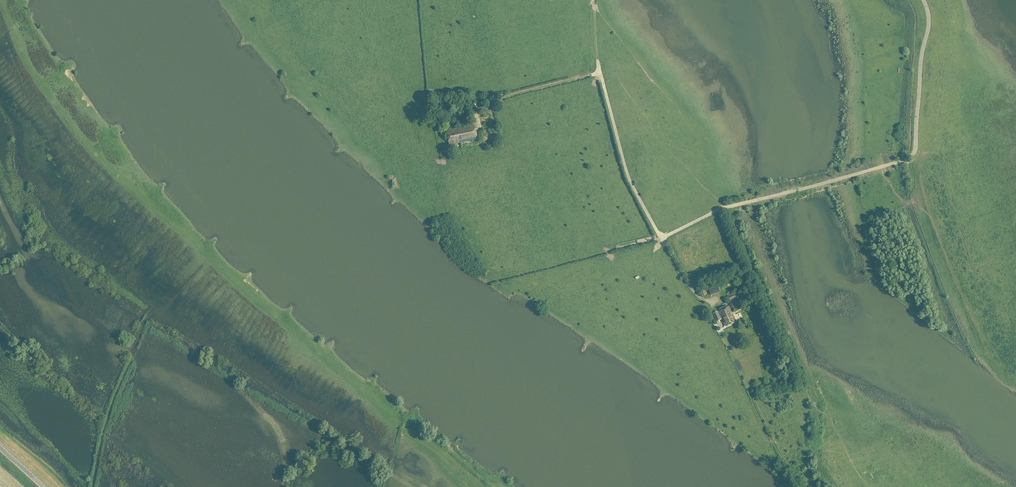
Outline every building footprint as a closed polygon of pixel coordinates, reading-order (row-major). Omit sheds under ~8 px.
[(477,139),(474,125),(452,129),(446,131),(449,144),(477,139)] [(711,295),(720,292),(718,286),(709,290),(711,295)] [(741,308),(736,295),(727,299),(732,311),(741,308)] [(726,326),(736,322),(729,306),(713,313),(717,321),(722,319),(726,326)]
